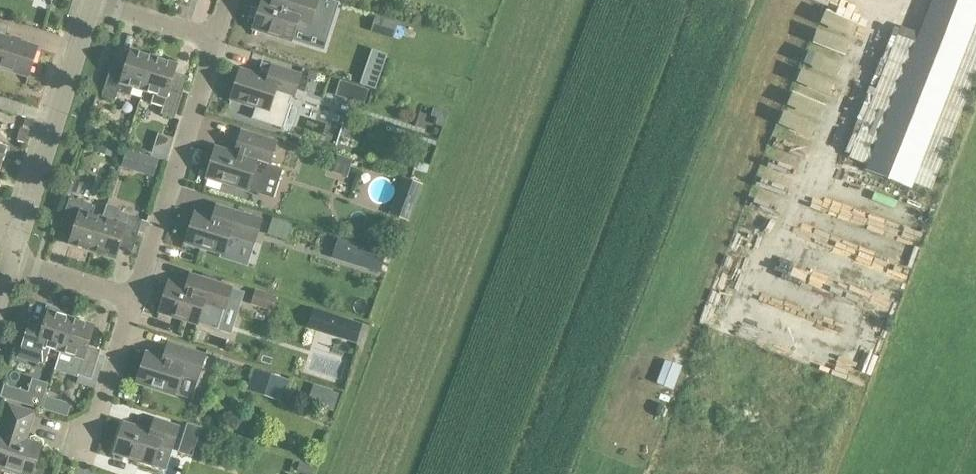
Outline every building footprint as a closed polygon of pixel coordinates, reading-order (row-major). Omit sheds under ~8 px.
[(318,0),(272,0),(272,1),(268,0),(262,0),(254,27),(270,32),(269,33),(291,40),(297,20),(310,24),(318,0)] [(850,158),(868,165),(866,170),(910,187),(912,182),(931,190),(975,74),(975,0),(933,0),(919,35),(901,28),(850,158)] [(398,23),(376,16),(371,32),(393,39),(398,23)] [(28,77),(38,47),(5,37),(8,25),(0,23),(0,68),(28,77)] [(817,25),(812,37),(847,52),(852,40),(817,25)] [(833,69),(836,55),(809,48),(806,62),(833,69)] [(133,87),(144,90),(155,57),(131,49),(123,74),(110,70),(102,95),(116,100),(118,92),(130,96),(133,87)] [(151,103),(163,106),(161,114),(174,118),(182,93),(169,89),(177,64),(155,57),(144,90),(154,93),(151,103)] [(247,104),(256,107),(252,119),(283,129),(291,104),(289,103),(292,96),(294,97),(301,75),(272,65),(267,79),(257,76),(258,75),(240,69),(231,98),(247,103),(247,104)] [(0,97),(0,110),(21,117),(25,105),(0,97)] [(433,110),(448,116),(452,104),(437,99),(433,110)] [(216,147),(206,177),(261,194),(266,176),(280,180),(283,170),(269,166),(276,142),(242,131),(237,146),(240,147),(238,154),(216,147)] [(101,152),(112,155),(115,146),(104,142),(101,152)] [(96,205),(70,197),(64,215),(77,219),(70,244),(93,251),(104,218),(93,214),(96,205)] [(202,247),(224,254),(230,234),(256,242),(263,219),(216,205),(212,217),(195,212),(186,240),(202,246),(202,247)] [(125,229),(139,233),(142,220),(116,212),(114,221),(104,218),(93,251),(116,258),(125,229)] [(338,239),(333,255),(380,270),(386,253),(338,239)] [(197,323),(204,303),(225,310),(232,287),(190,273),(185,287),(169,281),(160,310),(176,315),(176,316),(197,323)] [(277,298),(256,291),(252,304),(273,311),(277,298)] [(50,348),(62,351),(72,318),(58,313),(59,309),(47,305),(43,318),(46,319),(40,335),(27,331),(19,356),(45,364),(50,348)] [(357,339),(362,324),(314,309),(310,324),(357,339)] [(94,325),(72,318),(62,351),(71,354),(66,371),(92,379),(100,354),(86,350),(94,325)] [(175,394),(181,373),(198,379),(206,355),(168,342),(163,357),(146,352),(137,380),(153,385),(153,387),(175,394)] [(281,378),(280,379),(255,371),(250,388),(249,391),(281,401),(287,380),(281,378)] [(34,412),(9,403),(0,430),(0,465),(27,473),(32,473),(41,445),(25,439),(34,412)] [(155,418),(151,432),(141,429),(142,428),(124,422),(115,450),(131,456),(130,457),(153,464),(159,444),(172,448),(179,426),(155,418)] [(188,426),(178,455),(192,459),(201,431),(188,426)] [(321,464),(307,460),(303,471),(313,473),(318,473),(321,464)]
